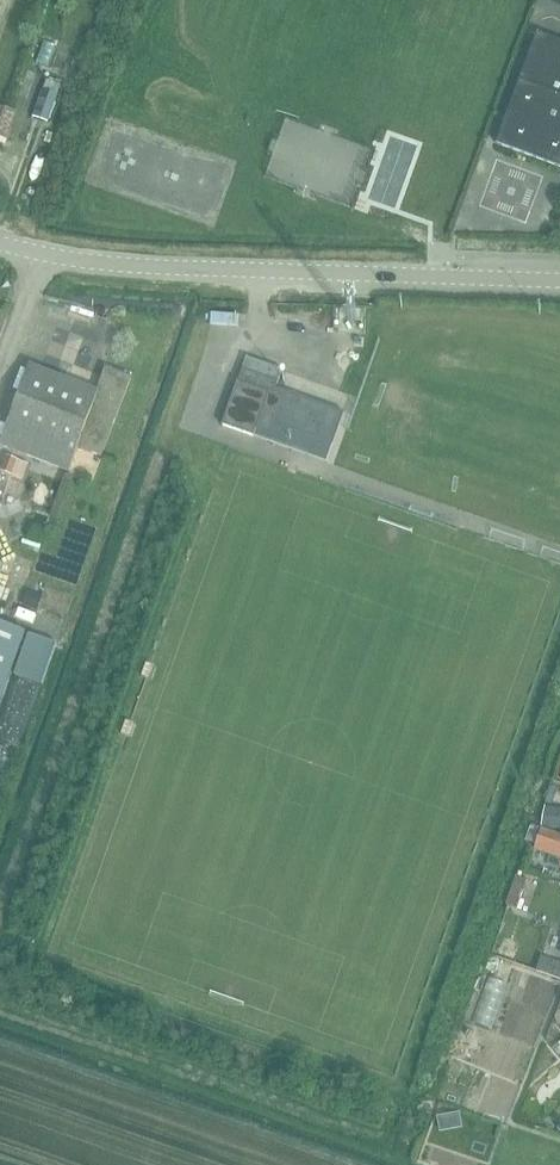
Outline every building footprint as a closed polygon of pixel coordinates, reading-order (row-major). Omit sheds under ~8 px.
[(536,33),(496,144),(497,144),(559,167),(559,42),(536,33)] [(42,89),(32,117),(47,122),(57,94),(42,89)] [(282,370),(246,357),(238,381),(237,381),(224,418),(256,429),(260,418),(332,444),(343,412),(275,388),(282,370)] [(130,378),(105,369),(97,392),(29,365),(0,440),(0,444),(68,470),(77,447),(100,456),(130,378)] [(25,632),(0,623),(0,702),(25,632)] [(57,644),(28,634),(14,674),(42,684),(57,644)] [(559,857),(559,835),(541,828),(534,848),(559,857)] [(528,880),(517,876),(506,905),(514,908),(520,890),(523,891),(528,880)] [(559,979),(559,963),(541,956),(536,971),(559,979)]
